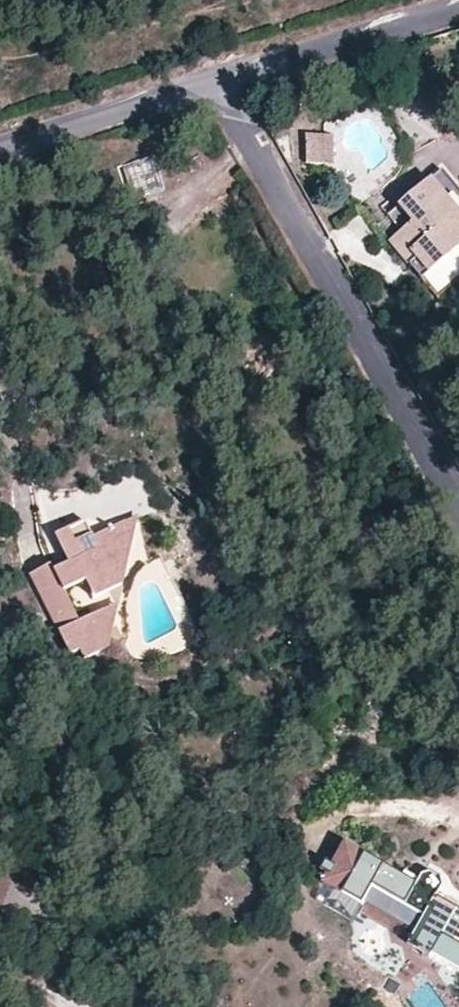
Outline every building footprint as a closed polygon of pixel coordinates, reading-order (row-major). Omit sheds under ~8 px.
[(306,137),(305,166),(334,167),(335,138),(306,137)] [(156,163),(120,170),(126,199),(162,192),(156,163)] [(440,168),(398,203),(411,220),(400,229),(413,246),(409,249),(415,256),(407,262),(420,277),(458,244),(458,190),(440,168)] [(409,249),(413,246),(400,229),(388,239),(407,262),(415,256),(409,249)] [(128,580),(142,511),(92,536),(83,521),(55,535),(69,562),(53,568),(51,562),(28,575),(70,653),(79,649),(85,659),(109,648),(121,600),(81,619),(69,591),(87,582),(95,596),(128,580)] [(345,841),(323,880),(364,904),(367,900),(375,886),(424,915),(416,928),(407,946),(429,958),(433,951),(443,935),(451,939),(458,926),(458,906),(438,894),(442,885),(442,879),(439,875),(436,869),(430,869),(426,869),(421,875),(416,882),(345,841)] [(43,897),(0,877),(0,878),(0,913),(10,918),(15,908),(33,916),(43,897)] [(367,900),(416,928),(424,915),(375,886),(367,900)] [(433,951),(458,966),(458,944),(451,939),(443,935),(433,951)]
